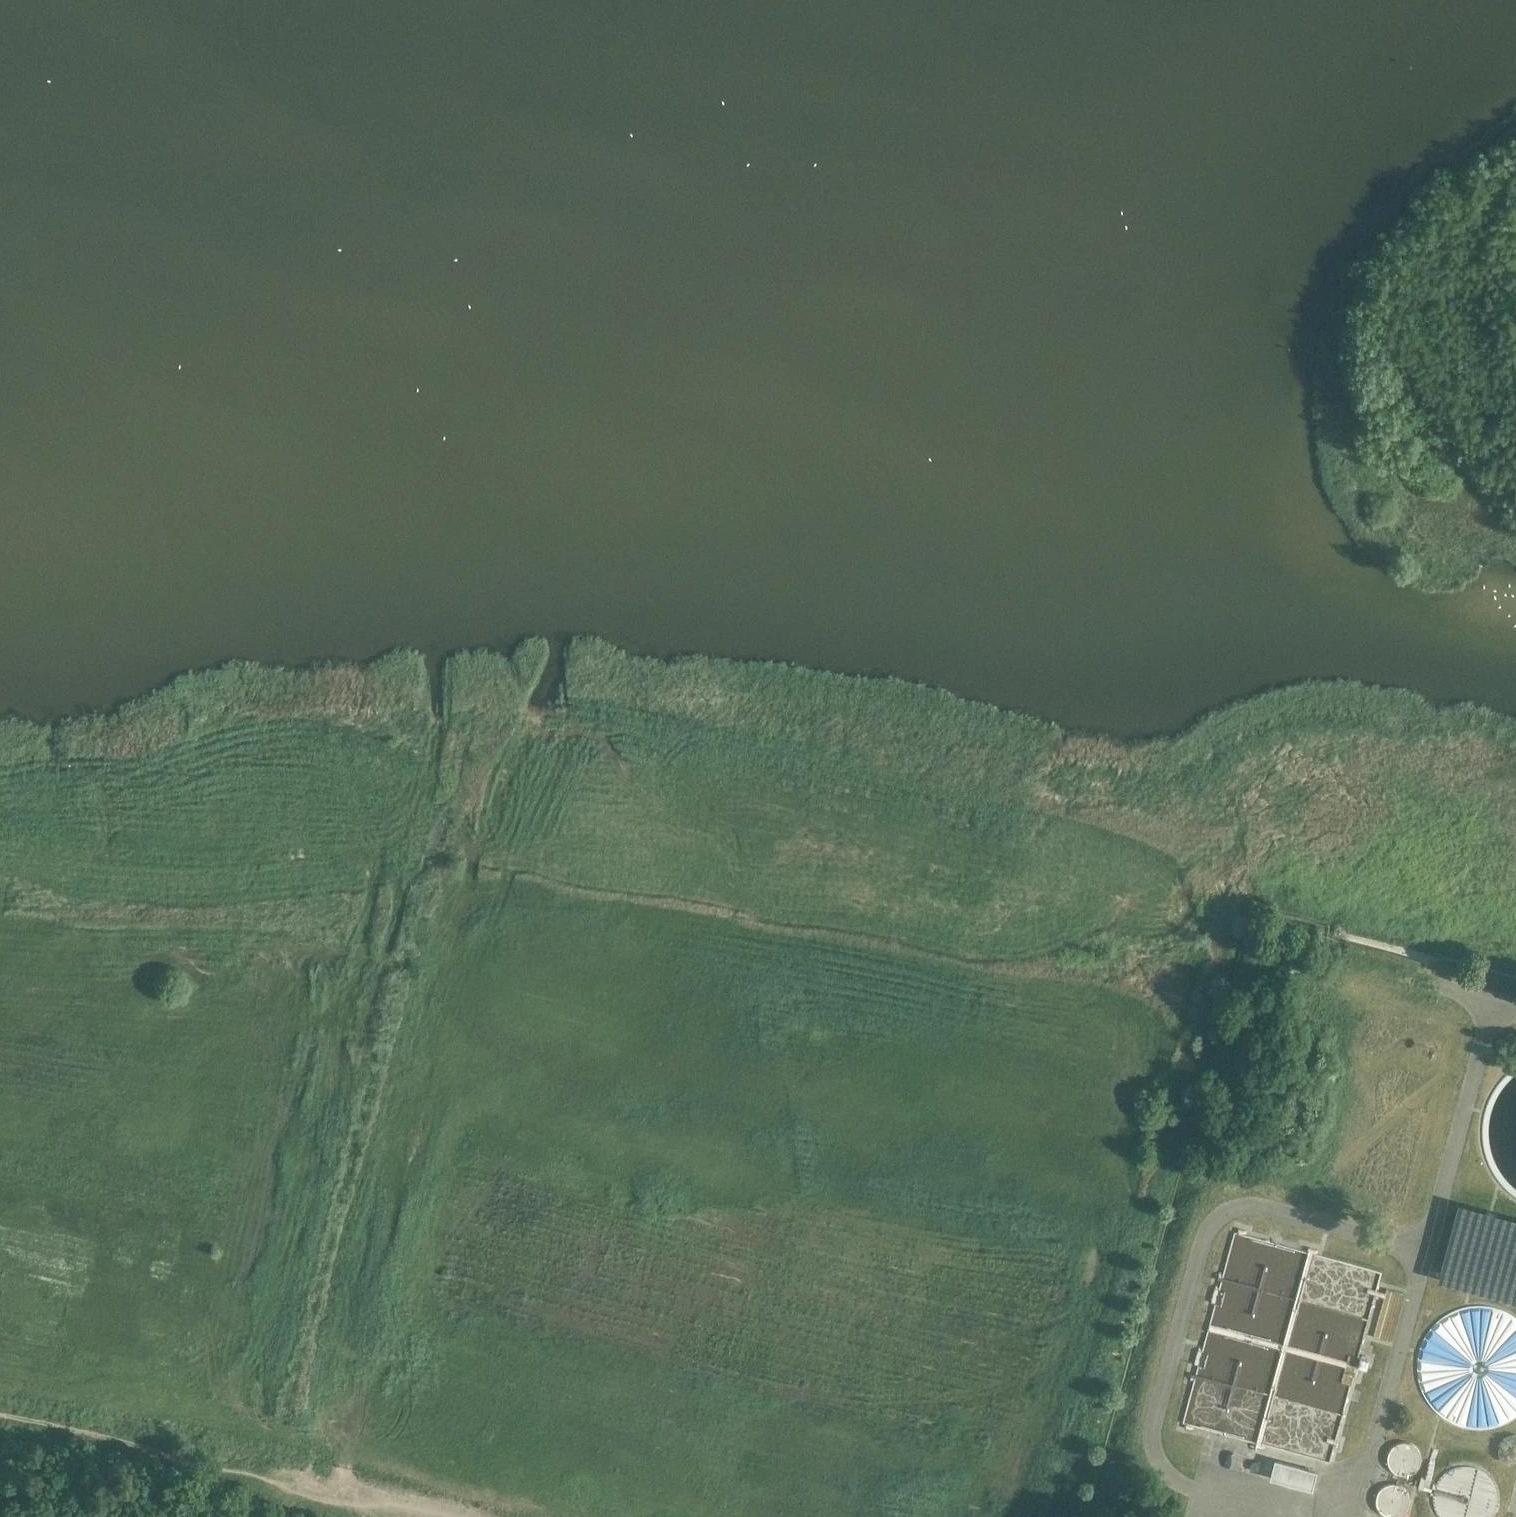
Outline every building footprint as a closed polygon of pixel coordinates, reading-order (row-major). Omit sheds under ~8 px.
[(1443,1322),(1433,1332),(1426,1344),(1422,1358),(1421,1372),(1423,1386),(1429,1399),(1436,1410),(1447,1420),(1459,1427),(1473,1430),(1487,1431),(1501,1429),(1514,1423),(1515,1421),(1515,1317),(1509,1313),(1496,1309),(1482,1307),(1468,1309),(1455,1314),(1443,1322)] [(1360,1357),(1357,1366),(1366,1368),(1368,1360),(1360,1357)] [(1422,1460),(1422,1459),(1421,1453),(1418,1448),(1415,1446),(1412,1444),(1406,1443),(1401,1444),(1396,1446),(1392,1451),(1390,1456),(1390,1463),(1393,1469),(1398,1474),(1405,1476),(1411,1475),(1416,1472),(1419,1469),(1421,1466),(1422,1460)] [(1440,1478),(1434,1487),(1431,1497),(1431,1508),(1434,1516),(1497,1516),(1500,1510),(1501,1502),(1500,1491),(1495,1482),(1488,1474),(1478,1469),(1468,1466),(1458,1467),(1448,1471),(1440,1478)] [(1274,1490),(1317,1502),(1322,1483),(1279,1472),(1274,1490)] [(1410,1497),(1410,1496),(1408,1490),(1404,1484),(1400,1482),(1393,1480),(1388,1482),(1385,1483),(1382,1486),(1380,1490),(1378,1496),(1379,1500),(1382,1506),(1385,1509),(1388,1511),(1393,1512),(1400,1511),(1404,1508),(1408,1502),(1410,1497)]
